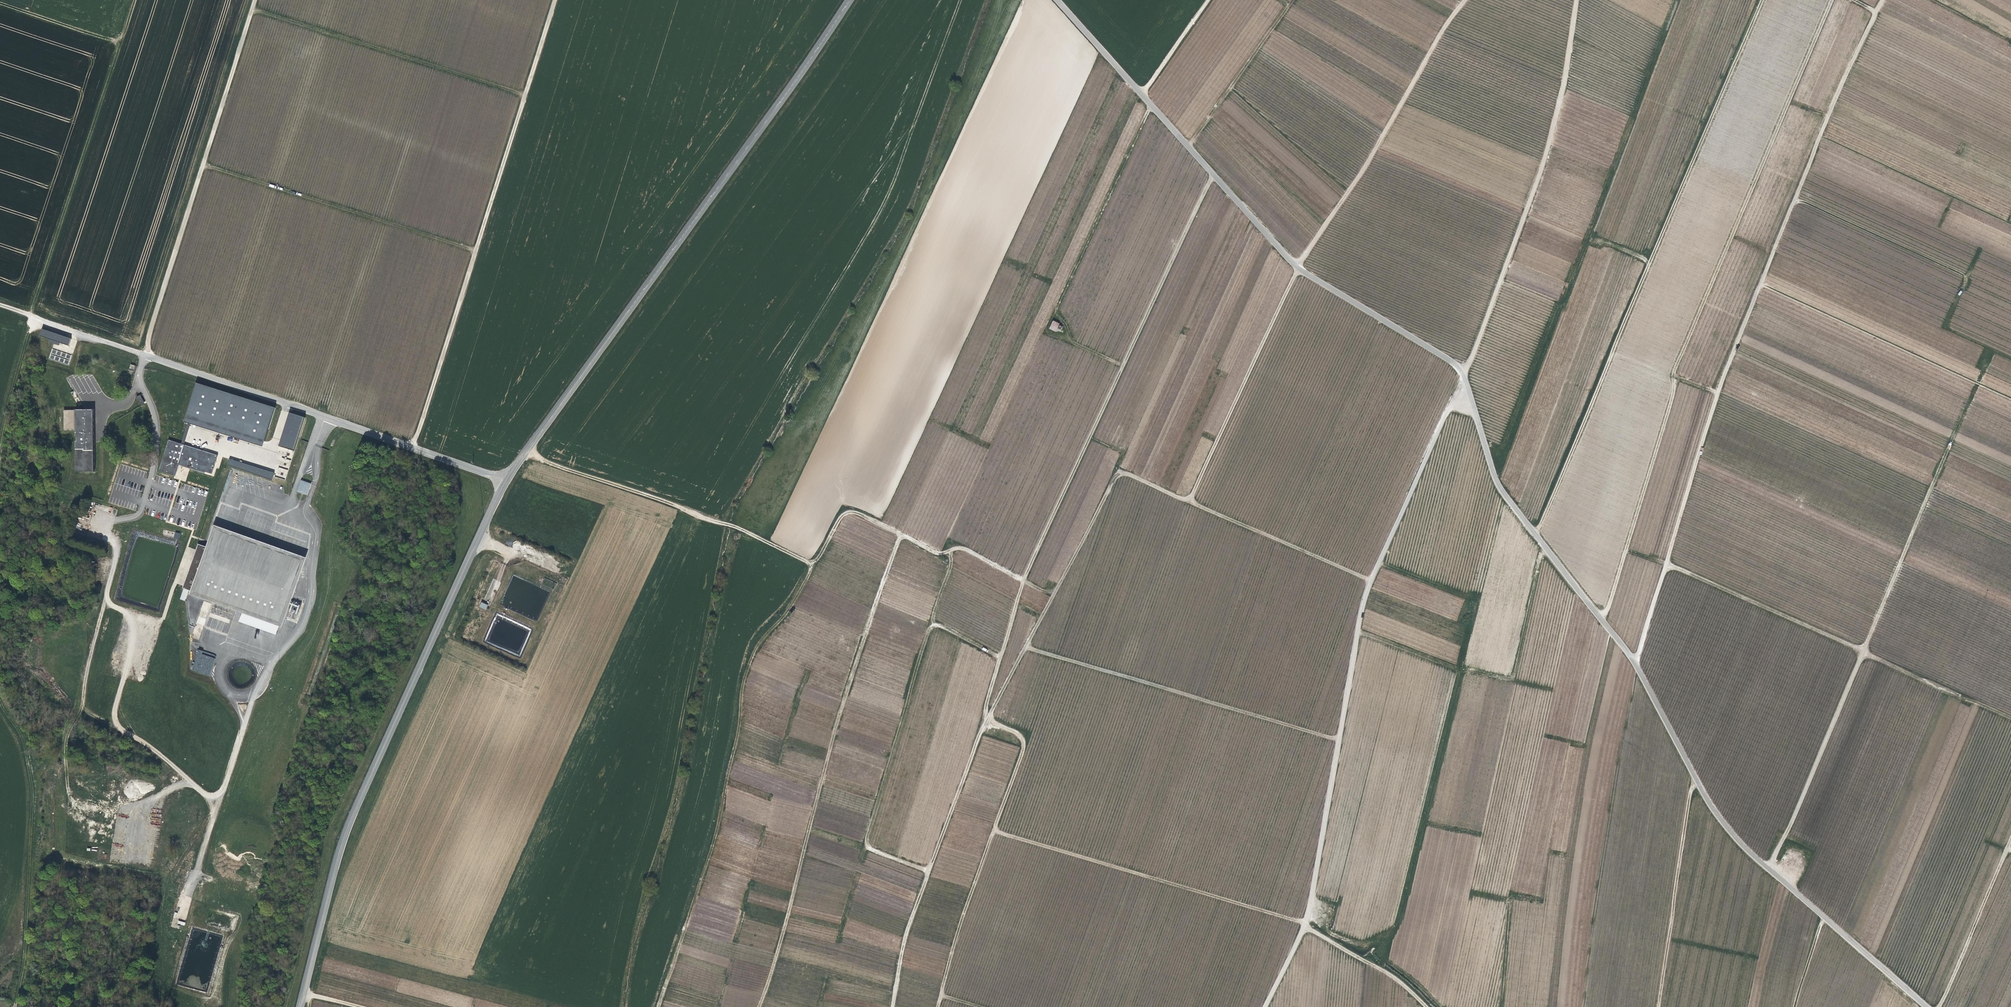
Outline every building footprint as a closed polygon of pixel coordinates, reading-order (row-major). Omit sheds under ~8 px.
[(1245,222),(1239,219),(1236,224),(1243,228),(1245,222)] [(1061,326),(1051,321),(1047,328),(1054,331),(1054,330),(1058,331),(1061,326)] [(60,343),(69,345),(71,338),(41,329),(39,336),(49,339),(48,342),(59,345),(60,343)] [(49,359),(68,364),(71,355),(52,349),(49,359)] [(1479,362),(1475,360),(1469,376),(1473,378),(1479,362)] [(101,392),(94,375),(87,375),(86,375),(81,376),(78,377),(77,375),(73,375),(68,377),(78,401),(87,401),(87,394),(90,393),(99,392),(101,392)] [(275,408),(195,382),(184,421),(262,446),(275,408)] [(93,471),(92,409),(74,409),(74,471),(93,471)] [(73,410),(63,410),(64,429),(74,429),(73,410)] [(305,417),(289,412),(278,446),(295,451),(305,417)] [(217,455),(168,440),(158,470),(173,475),(177,463),(212,474),(217,455)] [(227,465),(272,479),(274,472),(229,459),(227,465)] [(309,485),(305,483),(304,483),(302,486),(301,486),(299,491),(303,492),(307,493),(309,488),(308,488),(309,485)] [(215,530),(213,536),(209,548),(290,576),(295,578),(298,569),(301,560),(225,533),(215,530)] [(197,544),(189,565),(181,588),(183,588),(187,590),(191,591),(216,600),(224,603),(280,622),(295,578),(290,576),(209,548),(197,543),(197,544)] [(187,590),(183,588),(179,599),(183,600),(187,590)] [(197,650),(192,671),(211,675),(216,654),(197,650)]
